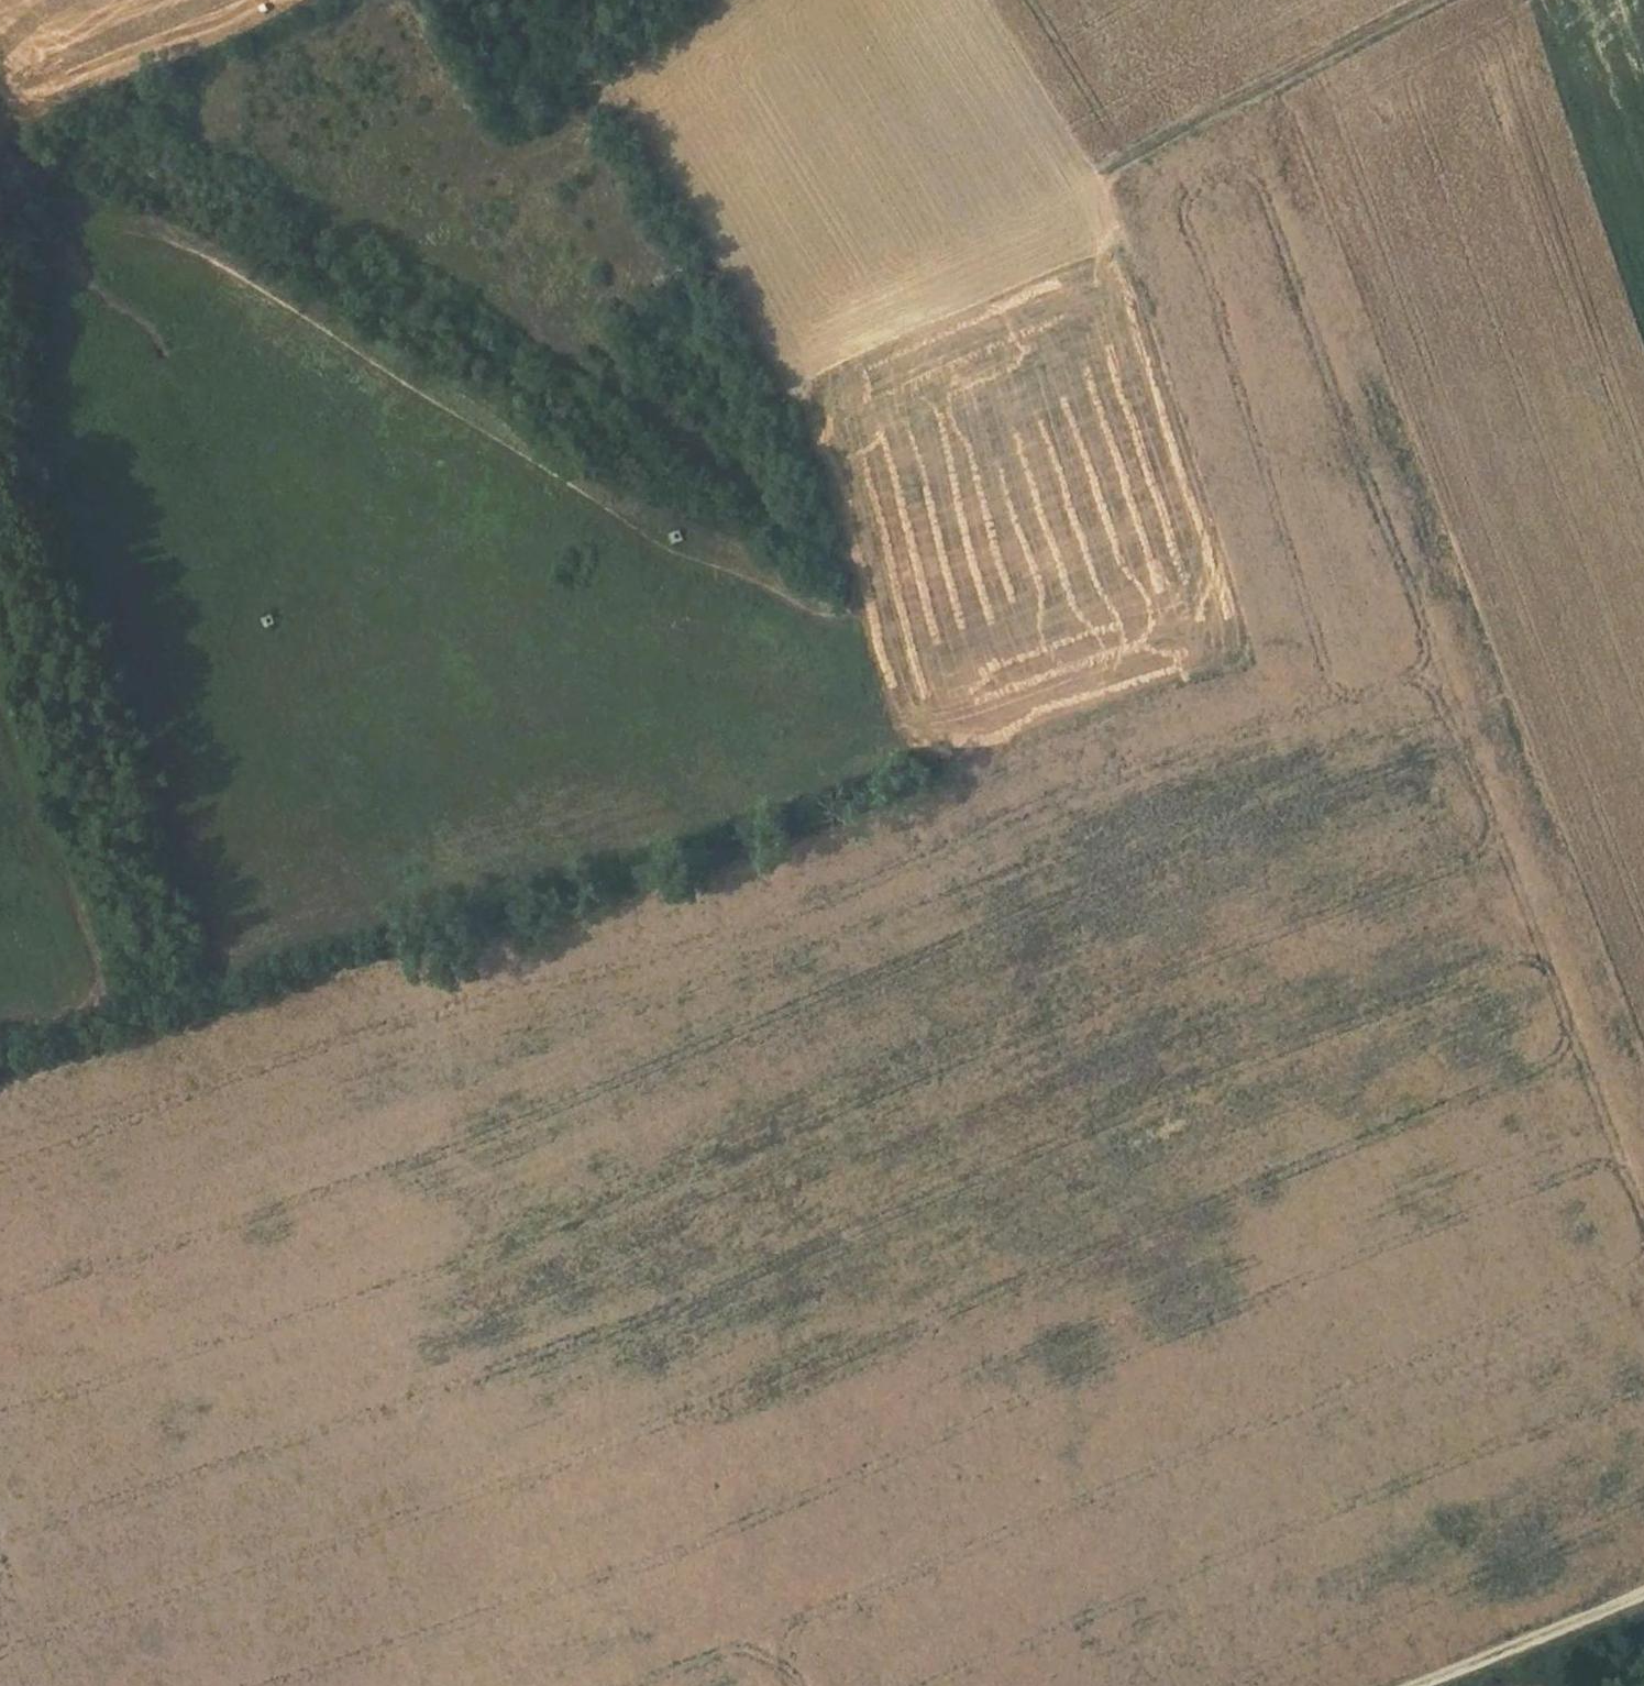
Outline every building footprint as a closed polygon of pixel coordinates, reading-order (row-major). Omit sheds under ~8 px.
[(261,620),(265,628),(274,624),(270,616),(261,620)]
